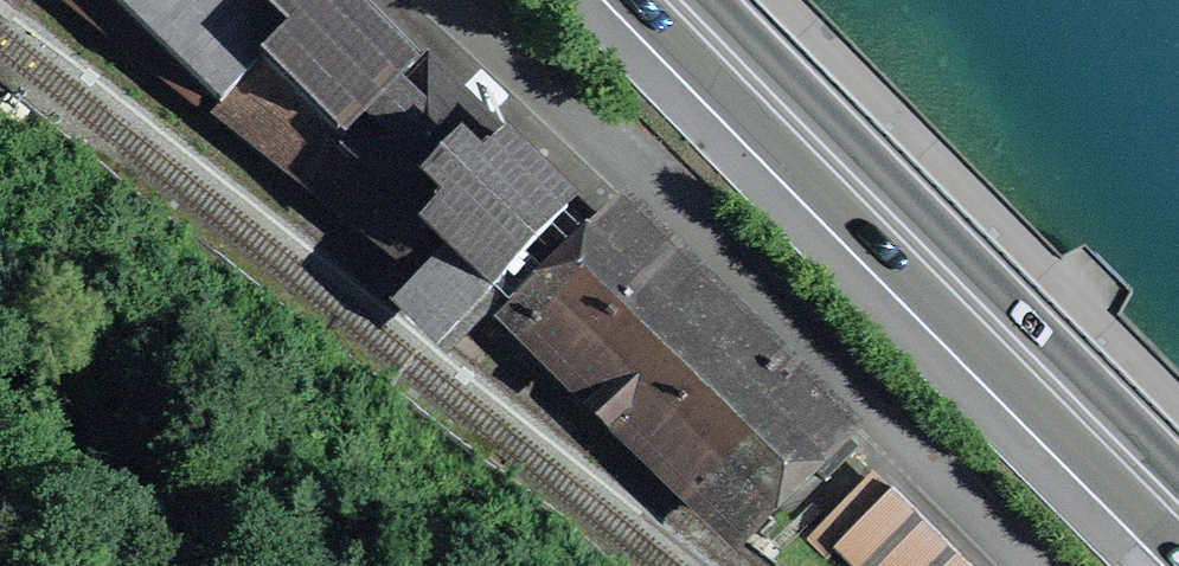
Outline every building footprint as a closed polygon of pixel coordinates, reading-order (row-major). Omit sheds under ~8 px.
[(178,60),(186,54),(230,96),(261,64),(263,66),(327,0),(116,0),(178,60)] [(263,66),(341,141),(415,67),(346,0),(327,0),(263,66)] [(415,67),(341,141),(433,229),(505,155),(415,67)] [(495,289),(568,216),(505,155),(433,229),(495,289)] [(825,481),(851,449),(629,226),(563,290),(552,278),(513,317),(524,327),(527,324),(733,531),(805,462),(825,481)] [(853,565),(968,565),(894,491),(835,548),(853,565)]
